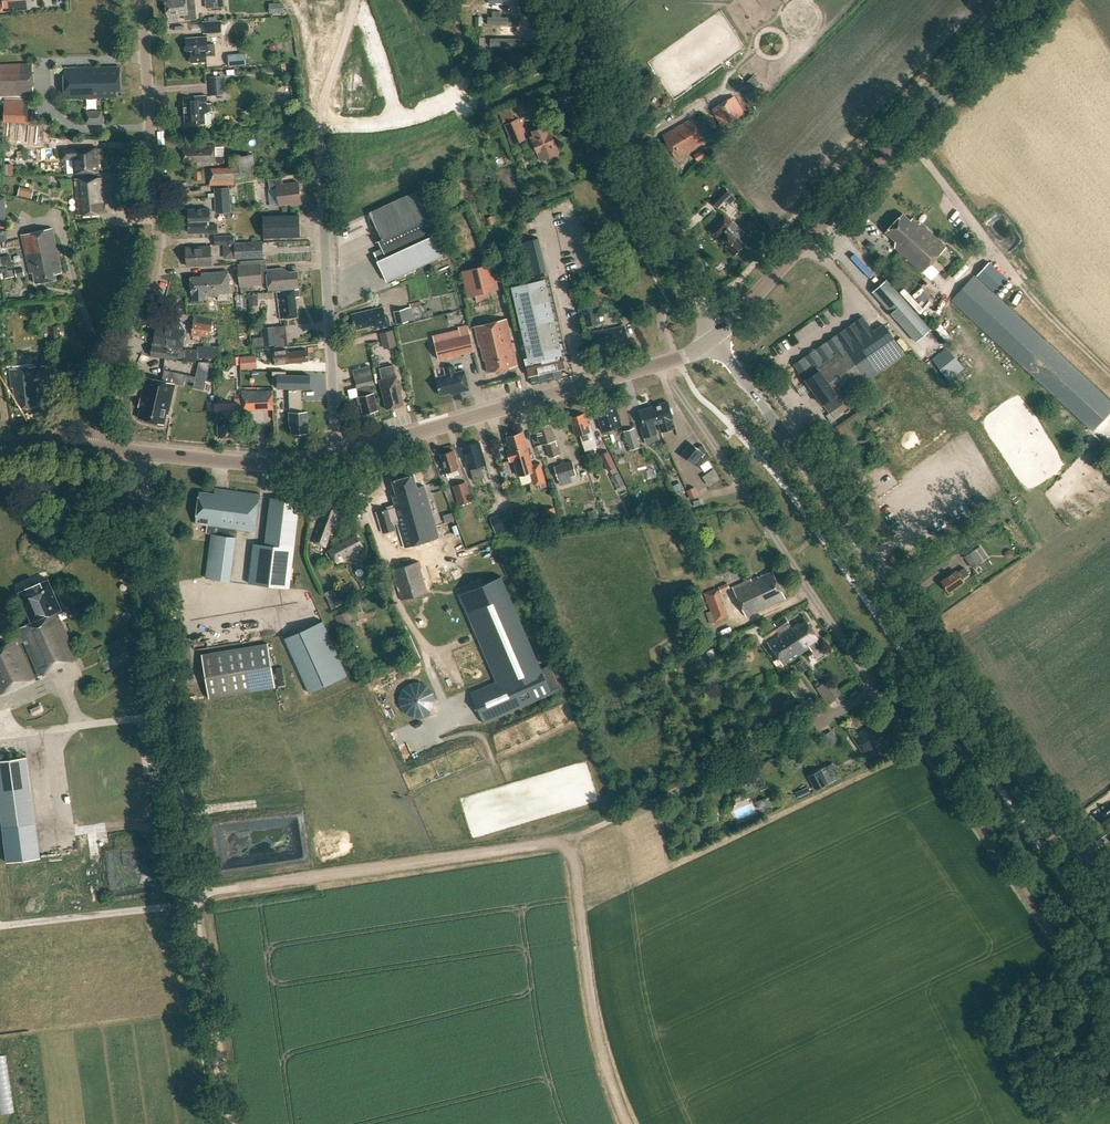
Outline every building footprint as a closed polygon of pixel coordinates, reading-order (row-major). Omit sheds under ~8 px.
[(5,10),(27,8),(26,0),(4,0),(5,10)] [(167,16),(169,15),(169,19),(178,19),(178,15),(185,14),(185,20),(196,19),(195,0),(166,0),(167,16)] [(489,24),(519,24),(519,17),(509,17),(509,11),(495,11),(495,17),(489,17),(489,24)] [(475,25),(483,26),(483,16),(475,16),(475,25)] [(203,21),(204,32),(222,31),(221,19),(203,21)] [(501,39),(490,39),(490,47),(524,47),(524,39),(514,39),(514,28),(501,28),(501,39)] [(191,53),(191,62),(207,61),(206,56),(216,55),(215,43),(208,44),(207,36),(186,38),(187,53),(191,53)] [(229,56),(229,64),(246,63),(245,54),(229,56)] [(490,62),(493,69),(506,64),(503,57),(490,62)] [(33,63),(0,64),(0,95),(34,94),(33,63)] [(117,97),(117,87),(121,87),(120,67),(64,68),(65,98),(117,97)] [(211,76),(212,95),(223,94),(222,75),(211,76)] [(767,92),(753,76),(747,81),(761,98),(767,92)] [(197,119),(197,125),(206,124),(206,114),(212,111),(212,102),(208,103),(207,95),(195,96),(195,100),(184,100),(185,120),(197,119)] [(727,124),(730,130),(740,125),(736,118),(745,113),(735,97),(713,110),(723,127),(727,124)] [(4,122),(29,123),(30,99),(5,98),(4,122)] [(500,111),(502,118),(512,114),(509,107),(500,111)] [(84,111),(84,124),(102,123),(102,111),(84,111)] [(503,124),(509,136),(507,137),(511,145),(525,139),(522,132),(525,131),(518,117),(503,124)] [(692,119),(664,136),(677,159),(706,143),(692,119)] [(282,127),(283,137),(300,135),(299,125),(282,127)] [(13,127),(7,127),(7,148),(47,147),(46,126),(13,127)] [(531,137),(541,161),(556,155),(553,146),(556,144),(551,133),(548,135),(544,126),(532,131),(534,135),(531,137)] [(215,144),(183,146),(183,161),(197,161),(197,166),(215,165),(215,163),(224,163),(224,148),(215,148),(215,144)] [(98,172),(97,146),(73,147),(73,149),(65,149),(65,157),(74,156),(75,173),(98,172)] [(693,154),(696,160),(704,156),(701,150),(693,154)] [(232,157),(233,167),(209,168),(209,185),(235,184),(234,181),(257,177),(253,153),(232,157)] [(104,202),(102,177),(75,179),(78,215),(105,213),(104,202)] [(283,184),(282,177),(268,179),(270,189),(277,187),(280,205),(291,203),(291,205),(301,203),(298,181),(283,184)] [(213,188),(215,213),(230,212),(228,187),(213,188)] [(731,193),(725,187),(710,202),(717,208),(731,193)] [(421,188),(369,212),(370,213),(382,239),(379,240),(378,240),(382,248),(374,252),(387,281),(446,254),(436,233),(429,216),(432,215),(432,216),(433,216),(421,188)] [(188,219),(189,232),(208,231),(208,233),(218,232),(218,224),(207,225),(207,219),(210,219),(209,208),(189,209),(189,219),(188,219)] [(895,248),(922,273),(946,247),(920,223),(919,224),(912,218),(910,220),(902,213),(884,231),(895,241),(895,248)] [(300,214),(263,216),(264,237),(300,236),(300,214)] [(734,221),(732,222),(724,215),(708,231),(734,257),(746,245),(740,239),(746,233),(734,221)] [(34,272),(36,283),(57,279),(56,274),(62,273),(53,228),(22,234),(30,273),(34,272)] [(214,236),(215,244),(235,243),(234,235),(214,236)] [(533,275),(548,271),(541,242),(540,238),(531,240),(525,241),(526,247),(533,275)] [(236,242),(237,252),(237,258),(266,257),(265,240),(236,242)] [(211,264),(210,247),(187,248),(188,265),(211,264)] [(989,262),(976,276),(996,294),(1009,281),(989,262)] [(492,263),(461,271),(468,297),(498,289),(492,263)] [(242,270),(243,285),(265,284),(265,269),(242,270)] [(284,269),(267,270),(269,289),(299,287),(297,271),(290,272),(284,269)] [(193,294),(193,300),(207,299),(206,296),(219,296),(219,293),(230,292),(228,271),(202,272),(202,275),(191,276),(192,295),(193,294)] [(1092,430),(1109,410),(1109,401),(974,276),(951,300),(1092,430)] [(593,286),(601,288),(602,279),(594,278),(593,286)] [(886,280),(873,292),(917,341),(930,330),(886,280)] [(524,352),(527,352),(529,358),(526,359),(529,374),(561,367),(564,363),(561,352),(567,351),(565,341),(559,343),(554,321),(559,319),(551,285),(544,287),(543,284),(521,289),(522,292),(516,293),(522,316),(520,317),(522,327),(519,328),(524,352)] [(299,296),(298,288),(277,291),(281,319),(298,316),(295,296),(299,296)] [(236,295),(237,310),(247,309),(246,294),(236,295)] [(259,306),(258,294),(250,295),(250,307),(259,306)] [(405,308),(394,311),(397,323),(414,320),(411,306),(405,308)] [(584,309),(587,327),(603,324),(600,306),(584,309)] [(355,329),(373,325),(375,329),(391,326),(389,316),(386,317),(383,307),(352,314),(355,329)] [(153,345),(151,355),(178,358),(184,359),(186,350),(185,350),(188,330),(187,330),(181,320),(163,317),(162,327),(156,326),(154,342),(153,342),(153,345)] [(481,346),(487,374),(516,367),(505,319),(473,327),(478,347),(481,346)] [(836,336),(795,364),(829,412),(844,403),(840,398),(867,380),(905,354),(886,326),(876,333),(867,320),(839,340),(836,336)] [(192,334),(211,337),(212,323),(194,321),(192,334)] [(460,338),(434,344),(437,362),(475,353),(468,325),(457,327),(460,338)] [(591,332),(595,350),(612,347),(612,350),(629,347),(625,326),(591,332)] [(273,327),(261,328),(262,336),(263,346),(274,345),(275,345),(273,327)] [(381,331),(385,347),(399,344),(395,328),(381,331)] [(262,336),(252,337),(253,347),(263,346),(262,336)] [(186,350),(184,359),(197,361),(197,359),(219,358),(219,347),(197,347),(197,351),(186,350)] [(273,352),(275,365),(288,363),(288,364),(309,362),(307,350),(288,352),(287,350),(273,352)] [(256,355),(240,357),(242,369),(257,368),(256,355)] [(198,361),(198,383),(209,383),(210,361),(198,361)] [(56,383),(54,364),(41,365),(43,384),(56,383)] [(381,379),(378,380),(380,389),(380,392),(381,397),(382,396),(385,409),(404,405),(397,376),(396,376),(394,365),(379,369),(381,379)] [(441,395),(450,392),(451,395),(469,391),(464,371),(456,372),(454,365),(444,367),(446,375),(437,377),(441,395)] [(38,406),(36,396),(38,395),(37,385),(39,385),(37,366),(10,368),(12,395),(16,395),(17,408),(38,406)] [(369,366),(353,370),(357,388),(360,387),(361,393),(359,394),(359,396),(358,397),(357,398),(358,404),(360,405),(361,404),(364,413),(365,413),(367,414),(371,413),(372,411),(378,410),(373,390),(370,390),(369,385),(374,384),(369,366)] [(272,371),(272,375),(278,375),(277,388),(289,388),(290,412),(289,412),(290,426),(291,425),(291,433),(300,433),(301,434),(305,434),(307,433),(308,432),(308,421),(309,419),(309,416),(307,414),(307,412),(303,412),(302,388),(310,388),(310,375),(286,375),(286,371),(272,371)] [(138,417),(164,424),(166,414),(168,415),(176,383),(146,376),(141,398),(140,398),(139,404),(141,405),(138,417)] [(218,411),(219,437),(236,436),(235,411),(243,410),(243,409),(274,408),(273,390),(242,391),(242,398),(235,398),(235,402),(215,403),(215,411),(218,411)] [(667,401),(653,406),(658,422),(661,432),(675,427),(672,418),(673,418),(667,401)] [(596,409),(603,431),(622,425),(615,404),(596,409)] [(653,406),(639,410),(644,425),(641,426),(644,437),(646,443),(660,439),(655,423),(658,422),(653,406)] [(584,413),(570,417),(575,436),(579,435),(582,445),(584,451),(596,447),(595,442),(589,422),(587,423),(584,413)] [(541,444),(546,443),(550,457),(559,455),(555,440),(556,440),(551,424),(536,428),(541,444)] [(623,430),(628,449),(640,446),(634,427),(623,430)] [(518,469),(529,466),(535,485),(546,482),(540,462),(532,465),(522,432),(507,436),(511,450),(507,451),(510,461),(515,459),(518,469)] [(471,468),(475,482),(484,479),(480,465),(486,464),(479,443),(463,448),(469,469),(471,468)] [(689,445),(681,453),(694,464),(695,462),(698,467),(699,466),(704,472),(711,467),(707,461),(711,458),(703,445),(697,449),(694,446),(691,448),(689,445)] [(454,450),(441,454),(446,472),(451,471),(452,476),(460,474),(458,469),(459,469),(456,459),(457,459),(454,450)] [(608,450),(599,454),(608,471),(610,470),(616,467),(608,450)] [(554,466),(560,486),(573,482),(571,476),(576,475),(572,461),(554,466)] [(612,475),(611,475),(617,488),(625,484),(619,472),(613,475),(612,475)] [(392,505),(405,547),(439,537),(424,485),(417,487),(414,474),(393,480),(396,493),(392,494),(395,504),(392,505)] [(455,485),(460,504),(472,501),(466,481),(455,485)] [(489,482),(483,483),(486,493),(492,492),(489,482)] [(680,482),(672,486),(675,492),(683,489),(680,482)] [(207,525),(255,531),(260,494),(215,488),(214,493),(199,491),(199,494),(195,523),(207,525)] [(312,541),(323,545),(325,546),(329,536),(333,537),(337,528),(332,527),(335,521),(339,523),(343,513),(329,507),(325,518),(321,517),(312,541)] [(540,510),(542,523),(556,521),(554,507),(540,510)] [(377,512),(383,532),(395,529),(389,508),(377,512)] [(595,508),(588,511),(591,519),(598,517),(595,508)] [(451,512),(444,515),(446,522),(454,520),(451,512)] [(498,517),(491,520),(495,532),(502,530),(498,517)] [(206,578),(230,581),(236,537),(211,533),(206,578)] [(332,544),(342,560),(364,547),(357,534),(341,543),(339,540),(332,544)] [(254,543),(249,583),(289,588),(294,548),(265,545),(254,543)] [(981,549),(964,559),(971,571),(988,561),(981,549)] [(393,569),(401,600),(429,594),(419,564),(393,569)] [(964,567),(957,572),(956,571),(941,581),(949,592),(964,582),(962,579),(969,574),(964,567)] [(758,576),(733,588),(746,616),(785,598),(772,571),(759,577),(758,576)] [(460,594),(497,681),(471,693),(484,722),(552,693),(501,576),(460,594)] [(18,628),(22,638),(23,641),(38,675),(78,659),(61,621),(60,621),(55,612),(59,610),(60,613),(63,612),(61,609),(62,609),(48,579),(19,592),(32,622),(18,628)] [(718,588),(719,592),(728,589),(727,584),(718,588)] [(333,588),(324,592),(332,609),(340,605),(333,588)] [(703,593),(714,622),(726,617),(715,589),(703,593)] [(346,611),(335,616),(343,633),(357,627),(354,621),(352,622),(346,611)] [(793,646),(798,655),(819,640),(817,636),(806,620),(800,625),(799,623),(791,628),(788,623),(789,623),(786,619),(778,624),(781,628),(783,627),(790,638),(793,636),(797,643),(793,646)] [(323,621),(285,638),(309,693),(347,676),(323,621)] [(767,642),(783,665),(798,655),(793,646),(797,643),(793,636),(790,638),(783,627),(781,628),(778,624),(768,631),(771,635),(777,631),(779,634),(767,642)] [(22,638),(17,641),(16,639),(0,646),(0,692),(33,678),(18,644),(23,641),(22,638)] [(202,654),(209,698),(275,687),(268,643),(202,654)] [(704,652),(710,664),(718,660),(712,648),(704,652)] [(795,666),(800,673),(807,668),(802,661),(795,666)] [(875,723),(852,738),(864,755),(887,740),(875,723)] [(701,744),(706,748),(712,742),(707,737),(701,744)] [(37,819),(32,752),(0,755),(0,787),(3,822),(37,819)] [(828,779),(820,763),(807,770),(815,785),(828,779)] [(812,783),(799,789),(803,796),(815,790),(812,783)] [(1109,807),(1109,809),(1099,816),(1106,826),(1109,823),(1109,806),(1109,807)] [(36,823),(3,828),(7,862),(40,858),(36,823)]
